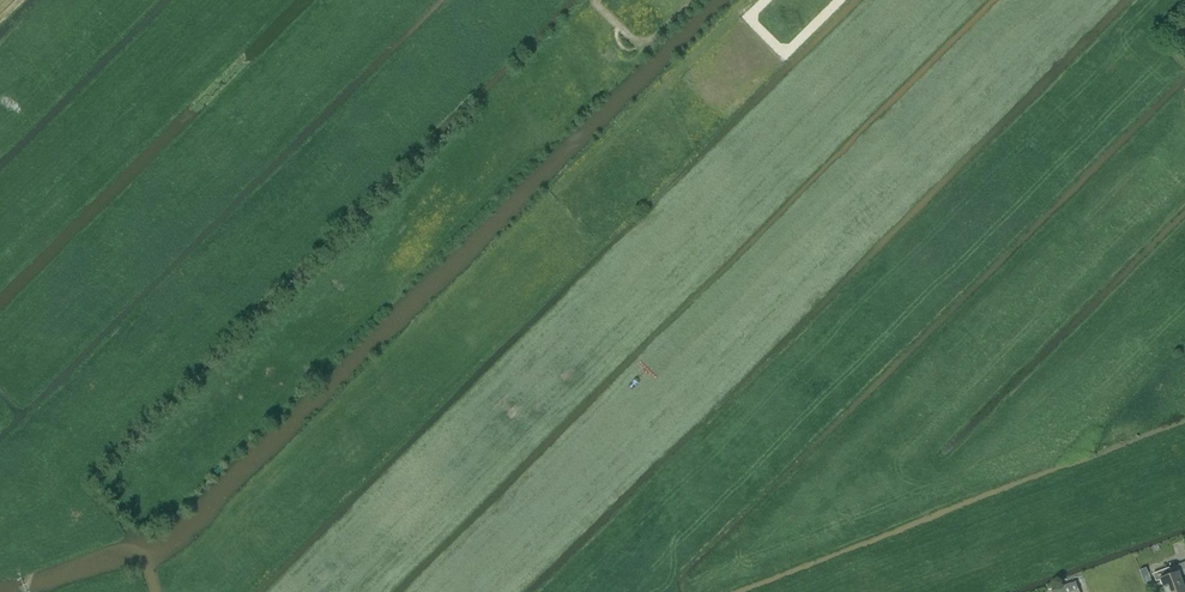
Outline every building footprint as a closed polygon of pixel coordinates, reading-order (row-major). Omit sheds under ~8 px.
[(1146,568),(1139,571),(1142,578),(1149,576),(1146,568)] [(1161,579),(1165,591),(1184,591),(1184,588),(1179,572),(1172,574),(1169,568),(1154,574),(1156,581),(1161,579)] [(1065,591),(1080,591),(1076,581),(1062,586),(1065,591)]
